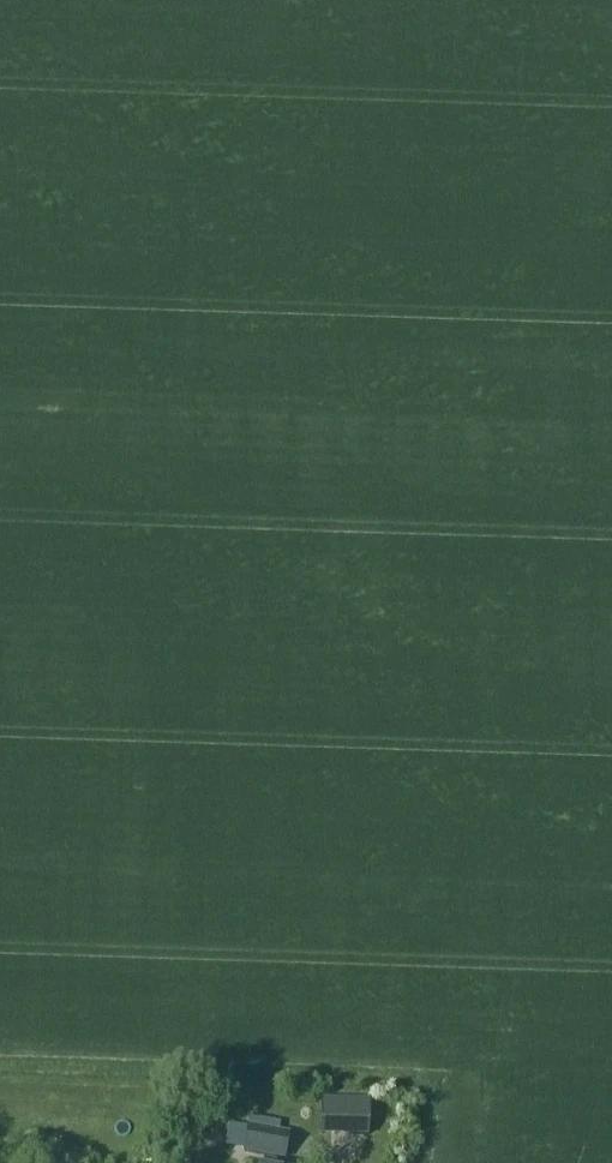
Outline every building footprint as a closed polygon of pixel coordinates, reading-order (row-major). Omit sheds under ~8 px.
[(368,1129),(368,1101),(320,1100),(319,1127),(368,1129)] [(289,1132),(280,1131),(281,1122),(249,1116),(242,1151),(284,1159),(289,1132)]
